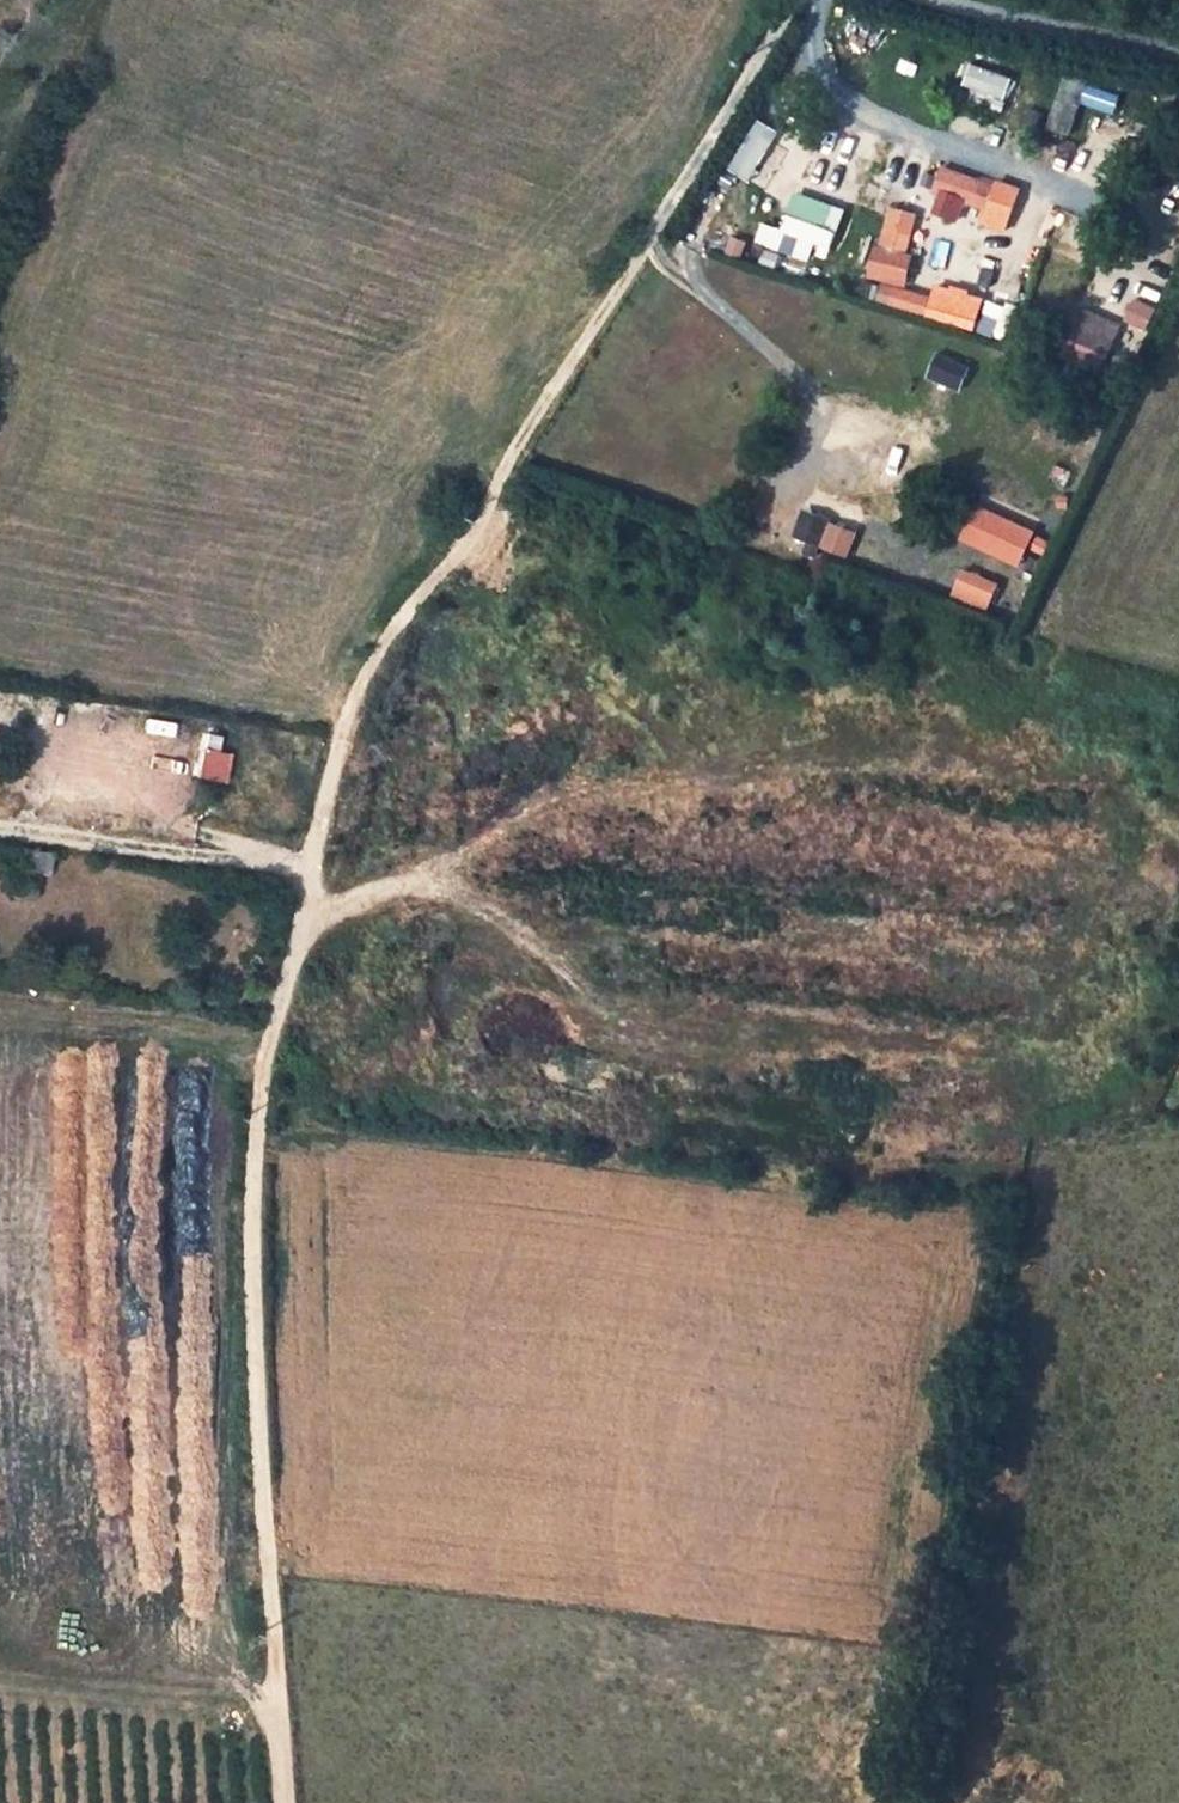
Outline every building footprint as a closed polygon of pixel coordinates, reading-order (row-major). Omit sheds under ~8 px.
[(966,62),(958,84),(1016,104),(1024,82),(966,62)] [(930,195),(985,207),(991,179),(935,168),(930,195)] [(826,265),(842,207),(788,192),(778,228),(756,222),(750,243),(826,265)] [(874,305),(929,318),(934,296),(902,289),(919,214),(883,206),(866,279),(879,282),(874,305)] [(1128,300),(1123,324),(1148,329),(1153,306),(1128,300)] [(1098,374),(1120,325),(1078,306),(1055,355),(1098,374)] [(960,390),(966,363),(933,355),(927,382),(960,390)] [(956,543),(1019,568),(1034,530),(971,505),(956,543)] [(799,513),(791,542),(848,556),(856,527),(799,513)] [(959,570),(949,598),(986,611),(996,583),(959,570)] [(191,773),(216,778),(223,748),(197,743),(191,773)] [(42,815),(79,823),(88,786),(50,778),(42,815)] [(31,898),(36,870),(18,867),(12,894),(31,898)]
